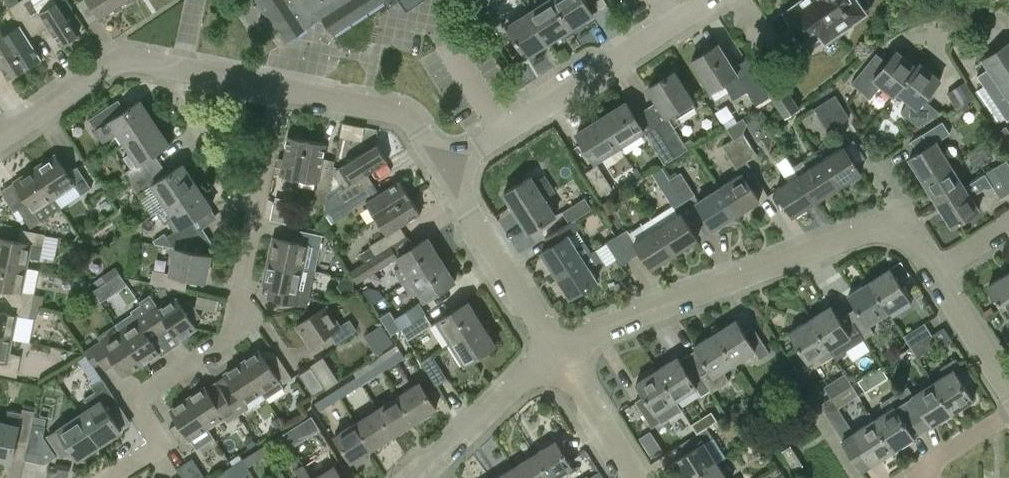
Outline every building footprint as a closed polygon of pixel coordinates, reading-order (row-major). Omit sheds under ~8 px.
[(18,2),(38,32),(49,26),(61,45),(78,35),(56,0),(41,0),(34,4),(32,0),(21,0),(18,2)] [(120,9),(115,0),(88,0),(101,21),(120,9)] [(120,9),(134,0),(115,0),(120,9)] [(283,43),(321,18),(332,34),(384,0),(254,0),(283,43)] [(405,10),(420,0),(399,0),(405,10)] [(529,11),(548,41),(571,27),(553,0),(547,0),(529,11)] [(571,27),(592,14),(584,0),(553,0),(571,27)] [(850,21),(873,5),(869,0),(801,0),(784,12),(809,47),(843,24),(844,25),(850,21)] [(21,23),(2,35),(24,69),(41,59),(28,39),(38,32),(18,2),(10,7),(21,23)] [(526,55),(548,41),(529,11),(507,25),(526,55)] [(8,79),(24,69),(2,35),(0,36),(0,66),(8,79)] [(982,59),(988,68),(977,75),(1008,120),(1008,119),(1008,41),(982,59)] [(757,104),(772,94),(768,89),(747,56),(733,65),(718,43),(691,60),(710,90),(722,83),(733,100),(748,90),(757,104)] [(898,89),(916,67),(916,66),(896,50),(880,69),(869,60),(851,82),(869,98),(882,83),(895,93),(898,90),(898,89)] [(940,80),(919,62),(916,66),(916,67),(898,89),(898,90),(910,99),(900,111),(917,126),(939,112),(924,99),(940,80)] [(667,115),(655,122),(676,156),(688,149),(673,125),(681,120),(679,117),(696,106),(674,71),(649,87),(667,115)] [(768,89),(772,94),(786,116),(799,107),(782,80),(768,89)] [(956,103),(972,96),(966,83),(950,90),(956,103)] [(835,94),(814,108),(828,130),(849,116),(835,94)] [(124,142),(153,122),(139,101),(124,111),(117,100),(88,119),(96,130),(98,129),(105,139),(117,131),(124,142)] [(601,116),(619,145),(644,130),(626,101),(601,116)] [(595,161),(619,145),(601,116),(577,132),(595,161)] [(737,121),(727,127),(733,137),(732,138),(747,160),(757,154),(742,131),(747,123),(743,117),(737,121)] [(923,180),(951,163),(937,140),(949,132),(942,121),(910,141),(917,152),(909,157),(923,180)] [(125,173),(132,183),(161,163),(155,153),(168,144),(153,122),(124,142),(138,164),(125,173)] [(364,126),(343,122),(340,136),(362,140),(364,126)] [(655,122),(644,130),(665,163),(676,156),(655,122)] [(289,136),(281,174),(299,178),(307,140),(289,136)] [(732,138),(722,144),(737,167),(747,160),(732,138)] [(307,140),(299,178),(318,181),(314,201),(326,203),(327,199),(335,160),(323,158),(326,143),(307,140)] [(326,203),(324,213),(327,211),(341,202),(342,201),(371,183),(373,182),(366,172),(387,160),(377,144),(337,168),(335,175),(344,189),(327,199),(326,203)] [(820,160),(838,188),(861,173),(843,145),(820,160)] [(54,155),(34,169),(53,198),(74,184),(81,195),(91,188),(77,166),(66,173),(54,155)] [(792,166),(798,174),(815,202),(838,188),(820,160),(808,168),(803,159),(792,166)] [(996,166),(1008,187),(1008,164),(1007,160),(996,166)] [(152,184),(166,205),(195,185),(182,164),(168,173),(161,163),(132,183),(139,193),(152,184)] [(923,180),(937,202),(965,185),(951,163),(923,180)] [(597,164),(585,172),(600,195),(612,188),(597,164)] [(937,202),(952,225),(979,208),(971,196),(991,183),(1000,198),(1008,192),(1008,187),(996,166),(965,185),(937,202)] [(34,211),(53,198),(34,169),(15,182),(26,199),(16,206),(31,227),(41,221),(34,211)] [(677,174),(670,178),(684,200),(694,194),(680,172),(677,174)] [(742,172),(719,187),(736,214),(759,199),(742,172)] [(554,215),(544,199),(555,191),(544,174),(533,181),(530,176),(503,193),(527,232),(554,215)] [(793,216),(815,202),(798,174),(776,188),(793,216)] [(670,179),(660,184),(674,206),(684,200),(670,178),(670,179)] [(341,202),(327,211),(334,221),(348,212),(365,201),(375,218),(409,196),(399,180),(379,192),(373,182),(371,183),(342,201),(341,202)] [(210,207),(195,185),(166,205),(173,216),(167,219),(175,230),(168,235),(176,246),(198,231),(190,220),(210,207)] [(736,214),(719,187),(696,201),(714,228),(736,214)] [(369,244),(376,255),(385,250),(406,236),(400,225),(420,213),(409,196),(375,218),(385,234),(369,244)] [(569,223),(570,222),(592,208),(586,197),(562,212),(569,223)] [(293,206),(274,202),(271,220),(290,224),(293,206)] [(677,213),(656,226),(674,253),(696,239),(679,212),(677,213)] [(575,230),(570,222),(569,223),(546,237),(551,245),(541,251),(555,274),(591,252),(584,240),(575,245),(568,234),(575,230)] [(627,229),(616,236),(631,259),(641,252),(651,268),(674,253),(656,226),(634,241),(629,232),(627,229)] [(176,246),(175,247),(196,251),(211,241),(202,229),(198,231),(176,246)] [(273,238),(268,261),(303,268),(308,246),(320,248),(323,235),(297,229),(294,243),(273,238)] [(26,267),(28,257),(40,260),(45,235),(20,230),(17,241),(0,237),(0,262),(26,267)] [(620,265),(631,259),(616,236),(605,243),(620,265)] [(402,284),(440,259),(427,238),(396,257),(401,265),(393,270),(402,284)] [(174,246),(174,247),(169,273),(153,269),(150,281),(179,287),(181,275),(205,280),(210,254),(196,251),(175,247),(176,246),(175,246),(174,246)] [(370,247),(360,253),(364,261),(375,254),(370,247)] [(596,248),(591,252),(555,274),(569,297),(596,280),(588,268),(603,259),(596,248)] [(385,250),(376,255),(350,272),(355,279),(357,283),(392,261),(385,250)] [(454,282),(440,259),(402,284),(410,297),(418,292),(423,301),(454,282)] [(315,271),(303,268),(268,261),(262,284),(283,289),(280,301),(307,307),(315,271)] [(0,262),(0,287),(8,289),(6,300),(31,305),(33,294),(20,292),(26,267),(0,262)] [(116,266),(102,275),(106,281),(120,272),(116,266)] [(889,267),(868,280),(888,311),(908,298),(889,267)] [(1008,314),(1008,271),(988,285),(1007,315),(1008,314)] [(856,307),(847,312),(864,338),(872,333),(867,324),(888,311),(868,280),(847,294),(856,307)] [(202,295),(201,306),(217,307),(218,296),(202,295)] [(157,305),(146,311),(160,333),(171,326),(179,339),(196,328),(191,319),(200,314),(195,306),(190,299),(181,304),(177,298),(159,309),(157,305)] [(6,300),(3,311),(0,310),(0,336),(11,339),(16,314),(29,316),(31,305),(6,300)] [(390,311),(381,317),(392,334),(401,328),(401,329),(425,313),(426,313),(419,302),(394,318),(390,311)] [(436,321),(450,343),(480,323),(467,302),(436,321)] [(134,313),(117,324),(142,362),(160,351),(151,338),(160,333),(146,311),(141,304),(132,310),(134,313)] [(308,346),(328,333),(335,344),(357,329),(350,319),(339,326),(325,305),(295,325),(308,346)] [(830,305),(809,318),(828,348),(832,346),(835,350),(843,352),(864,338),(847,312),(838,318),(830,305)] [(426,314),(401,330),(408,340),(432,324),(426,314)] [(808,361),(828,348),(809,318),(789,331),(808,361)] [(735,319),(714,333),(734,363),(755,350),(760,358),(770,352),(754,328),(745,334),(735,319)] [(903,335),(910,346),(931,333),(924,321),(903,335)] [(480,323),(450,343),(463,365),(494,346),(480,323)] [(124,374),(142,362),(117,324),(99,336),(102,340),(87,349),(96,363),(101,360),(106,367),(116,361),(124,374)] [(696,348),(687,354),(710,390),(711,392),(729,380),(723,370),(734,363),(714,333),(694,345),(696,348)] [(931,333),(910,346),(918,358),(939,344),(931,333)] [(11,339),(0,336),(0,373),(17,377),(21,355),(8,352),(11,339)] [(377,363),(382,372),(405,357),(400,349),(377,363)] [(260,351),(243,362),(261,391),(266,398),(283,387),(281,385),(292,378),(278,356),(267,363),(260,351)] [(447,378),(432,354),(422,361),(437,385),(447,378)] [(677,355),(656,369),(676,400),(697,387),(702,395),(710,390),(687,354),(679,359),(677,355)] [(944,375),(933,382),(952,412),(972,399),(957,374),(963,370),(955,358),(940,367),(944,375)] [(234,386),(224,392),(238,415),(248,408),(244,402),(261,391),(243,362),(226,373),(234,386)] [(377,363),(356,376),(361,385),(382,372),(377,363)] [(325,387),(311,366),(300,373),(313,395),(325,387)] [(881,366),(872,372),(879,382),(888,377),(881,366)] [(676,400),(656,369),(635,382),(643,396),(635,401),(651,426),(680,408),(676,400)] [(823,386),(830,397),(851,384),(844,373),(823,386)] [(361,385),(356,376),(335,389),(341,398),(361,385)] [(90,407),(79,413),(99,444),(120,430),(106,409),(117,401),(103,378),(92,386),(96,392),(84,398),(90,407)] [(418,381),(397,395),(413,421),(435,407),(418,381)] [(907,386),(898,392),(922,430),(952,412),(933,382),(912,395),(907,386)] [(851,384),(830,397),(837,408),(858,395),(851,384)] [(206,386),(188,397),(207,426),(225,415),(228,421),(238,415),(224,392),(214,398),(207,387),(206,386)] [(319,411),(341,398),(335,389),(314,403),(319,411)] [(874,420),(893,449),(913,436),(922,430),(898,392),(880,403),(886,412),(874,420)] [(413,421),(397,395),(376,408),(392,434),(413,421)] [(180,422),(169,428),(183,449),(193,443),(196,448),(214,437),(207,426),(188,397),(171,408),(180,422)] [(29,436),(32,422),(34,410),(22,407),(21,411),(8,409),(6,421),(0,420),(0,458),(11,460),(16,434),(29,436)] [(392,434),(376,408),(356,421),(372,447),(392,434)] [(99,444),(79,413),(47,434),(61,457),(71,451),(76,458),(99,444)] [(312,415),(284,433),(289,441),(292,447),(320,429),(312,415)] [(703,417),(692,424),(697,432),(708,425),(703,417)] [(861,469),(893,449),(874,420),(842,440),(861,469)] [(372,447),(356,421),(334,434),(350,461),(372,447)] [(32,422),(29,436),(25,454),(39,456),(45,425),(32,422)] [(684,477),(693,477),(717,462),(704,441),(713,436),(707,427),(696,433),(680,443),(686,452),(673,460),(684,477)] [(284,433),(283,432),(263,445),(268,454),(289,441),(284,433)] [(533,454),(549,477),(553,477),(572,466),(555,440),(533,454)] [(663,451),(659,444),(648,451),(653,457),(663,451)] [(790,444),(782,450),(795,470),(803,465),(790,444)] [(263,445),(242,459),(247,467),(268,454),(263,445)] [(513,467),(520,477),(549,477),(533,454),(513,467)] [(247,467),(242,459),(221,472),(226,477),(241,477),(251,472),(247,467)] [(312,477),(302,462),(295,467),(302,477),(312,477)] [(717,462),(693,477),(727,477),(717,462)] [(312,477),(343,477),(334,464),(312,477)] [(495,477),(520,477),(513,467),(495,477)]
